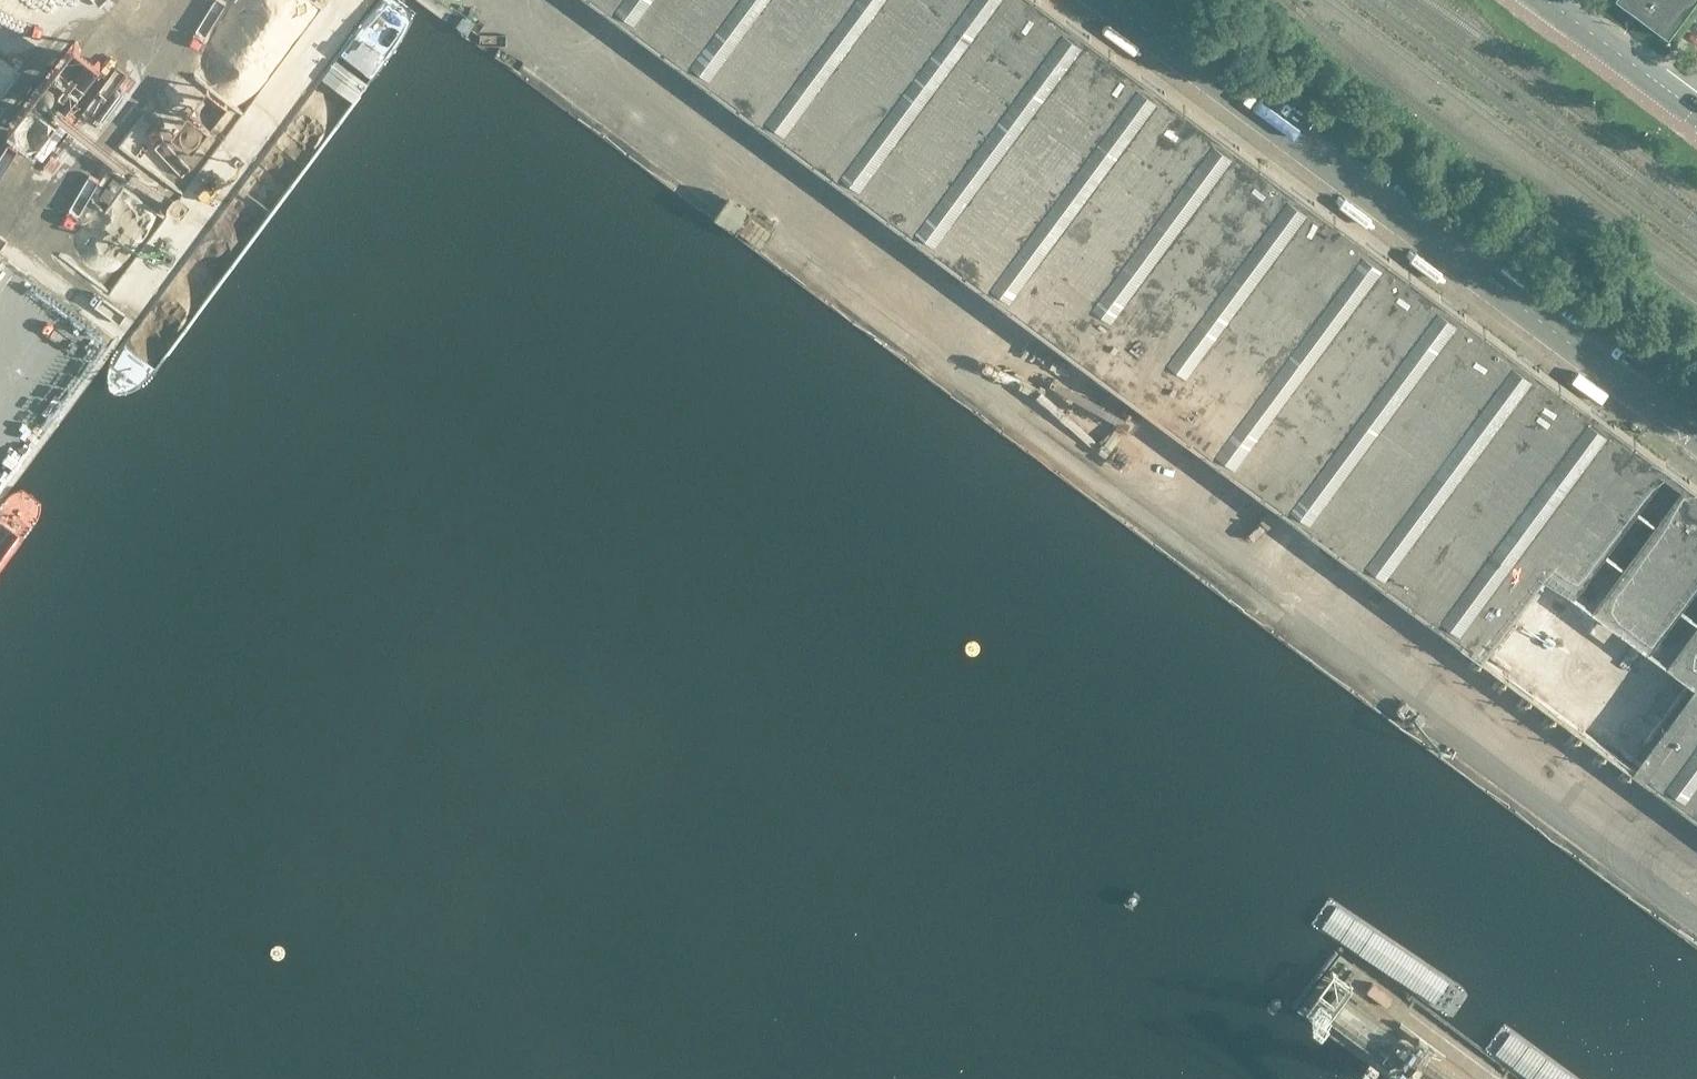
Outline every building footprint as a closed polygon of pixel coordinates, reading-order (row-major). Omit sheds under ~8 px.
[(280,12),(280,0),(247,0),(247,12),(280,12)] [(1350,228),(1303,193),(1296,188),(1289,183),(1282,178),(1226,136),(1153,82),(1077,26),(1043,0),(595,0),(617,17),(695,74),(767,128),(843,184),(918,240),(991,294),(1073,354),(1143,407),(1214,459),(1295,519),(1372,576),(1439,626),(1517,684),(1595,741),(1671,798),(1696,817),(1696,485),(1676,469),(1601,414),(1526,358),(1452,303),(1376,247),(1350,228)] [(1695,0),(1619,0),(1632,10),(1642,17),(1668,36),(1695,0)] [(1637,14),(1632,10),(1631,12),(1641,19),(1642,17),(1637,14)]
